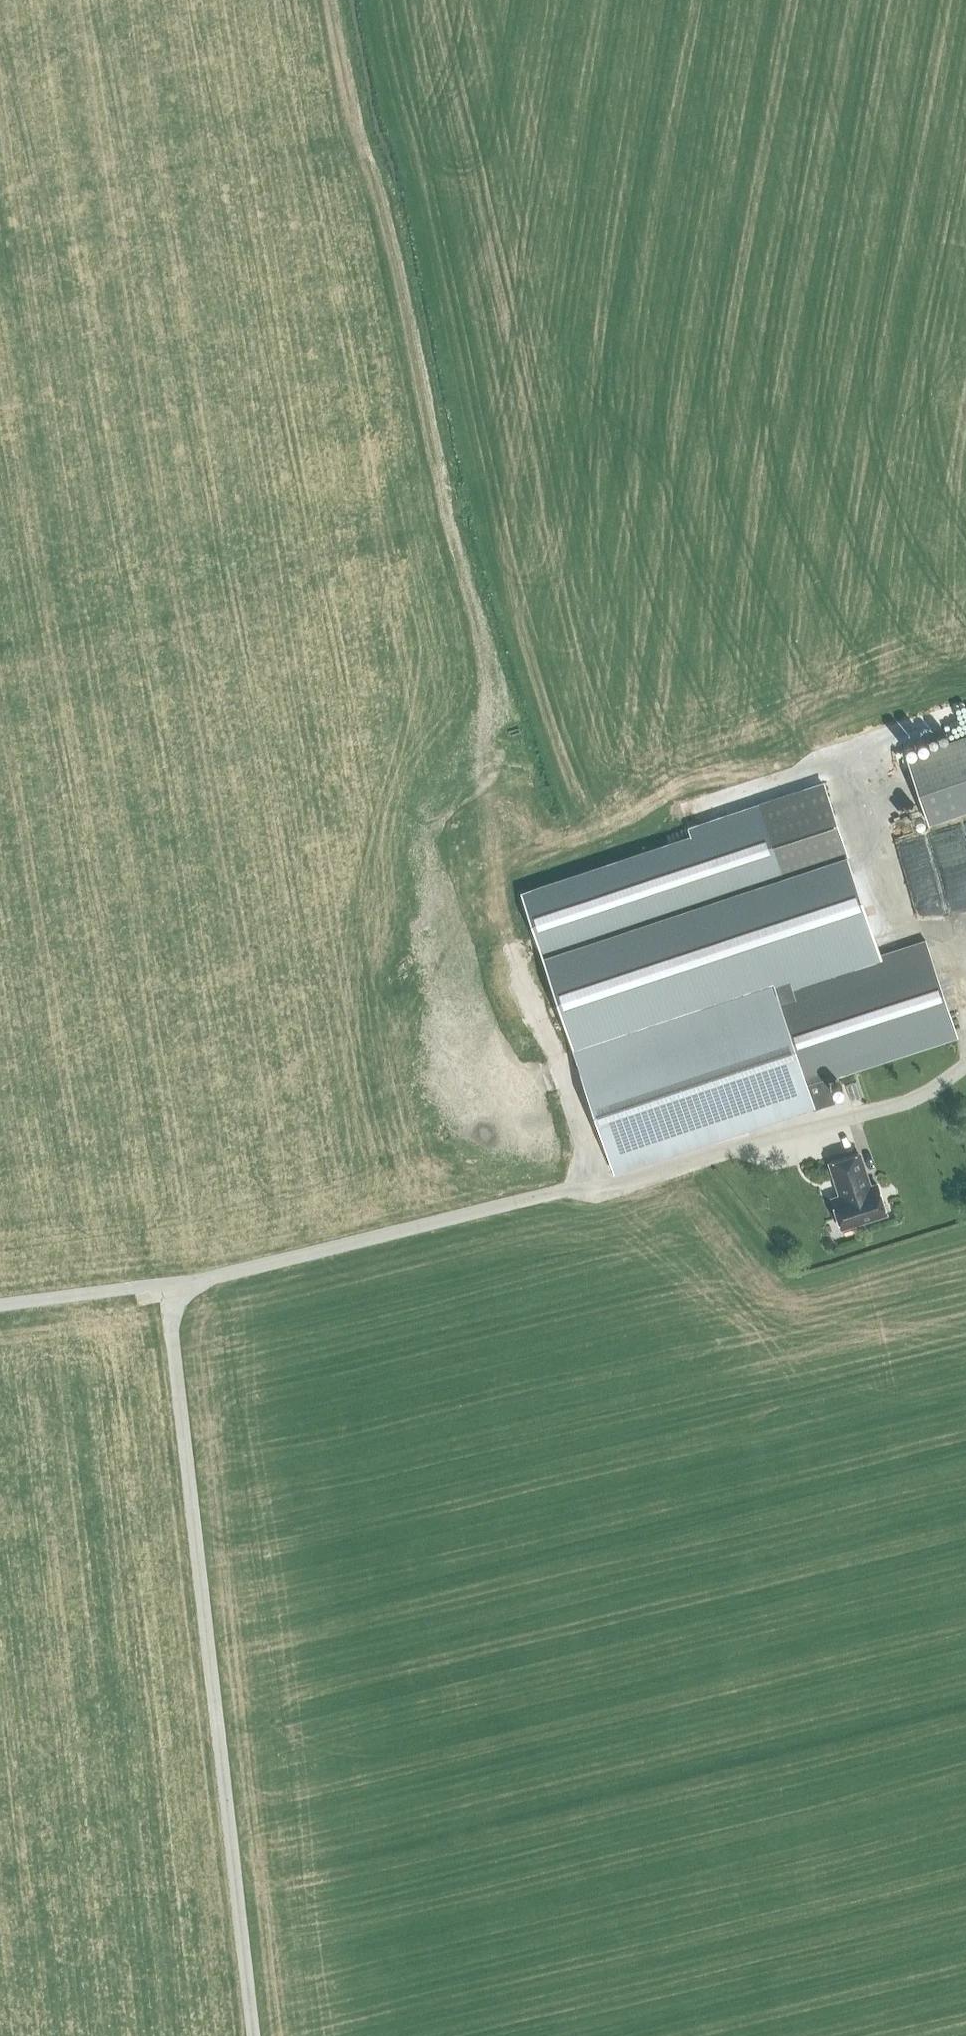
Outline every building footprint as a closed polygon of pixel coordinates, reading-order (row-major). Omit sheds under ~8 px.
[(905,755),(928,823),(965,811),(965,735),(905,755)] [(850,881),(764,909),(756,887),(846,857),(822,783),(717,817),(750,914),(771,978),(572,1045),(613,1173),(813,1108),(834,1101),(827,1078),(957,1035),(925,940),(875,957),(850,881)] [(840,1227),(885,1212),(877,1184),(868,1187),(857,1152),(830,1161),(841,1196),(831,1199),(840,1227)]
